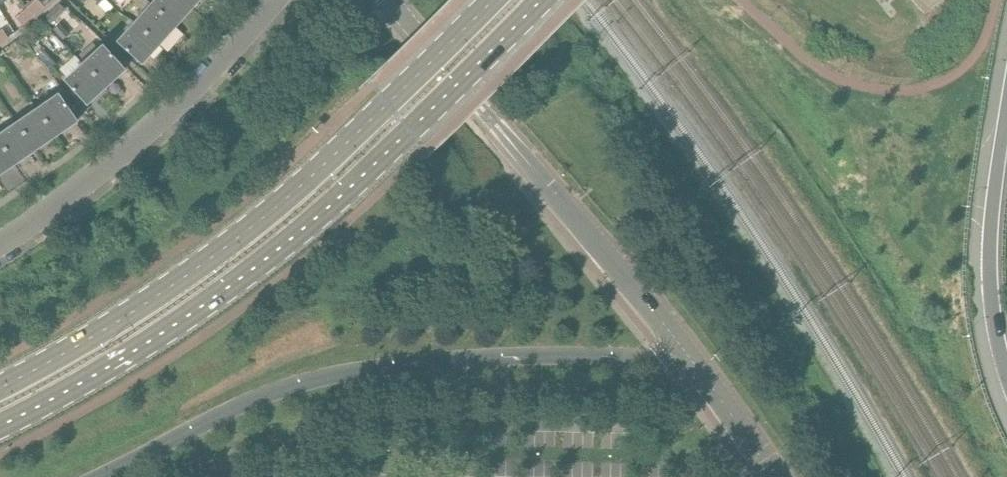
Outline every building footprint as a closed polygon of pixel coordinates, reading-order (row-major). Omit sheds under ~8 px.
[(34,17),(44,7),(38,0),(27,10),(34,17)] [(191,8),(182,0),(153,0),(150,3),(175,25),(191,8)] [(134,22),(158,44),(175,25),(150,3),(134,22)] [(16,19),(23,27),(34,17),(27,10),(16,19)] [(134,22),(116,41),(139,62),(142,65),(143,64),(142,62),(158,44),(134,22)] [(8,39),(3,30),(0,32),(0,44),(8,39)] [(82,62),(104,86),(122,70),(123,72),(125,70),(122,68),(101,45),(82,62)] [(82,62),(64,80),(84,102),(84,103),(86,105),(88,104),(87,103),(104,86),(82,62)] [(36,109),(54,136),(74,122),(75,123),(77,122),(75,119),(74,119),(57,94),(36,109)] [(34,149),(54,136),(36,109),(16,122),(34,149)] [(34,149),(16,122),(0,133),(0,143),(14,163),(34,149)] [(14,163),(0,143),(0,173),(14,163)] [(528,418),(528,443),(544,443),(544,434),(553,433),(553,447),(604,447),(604,417),(528,418)]
